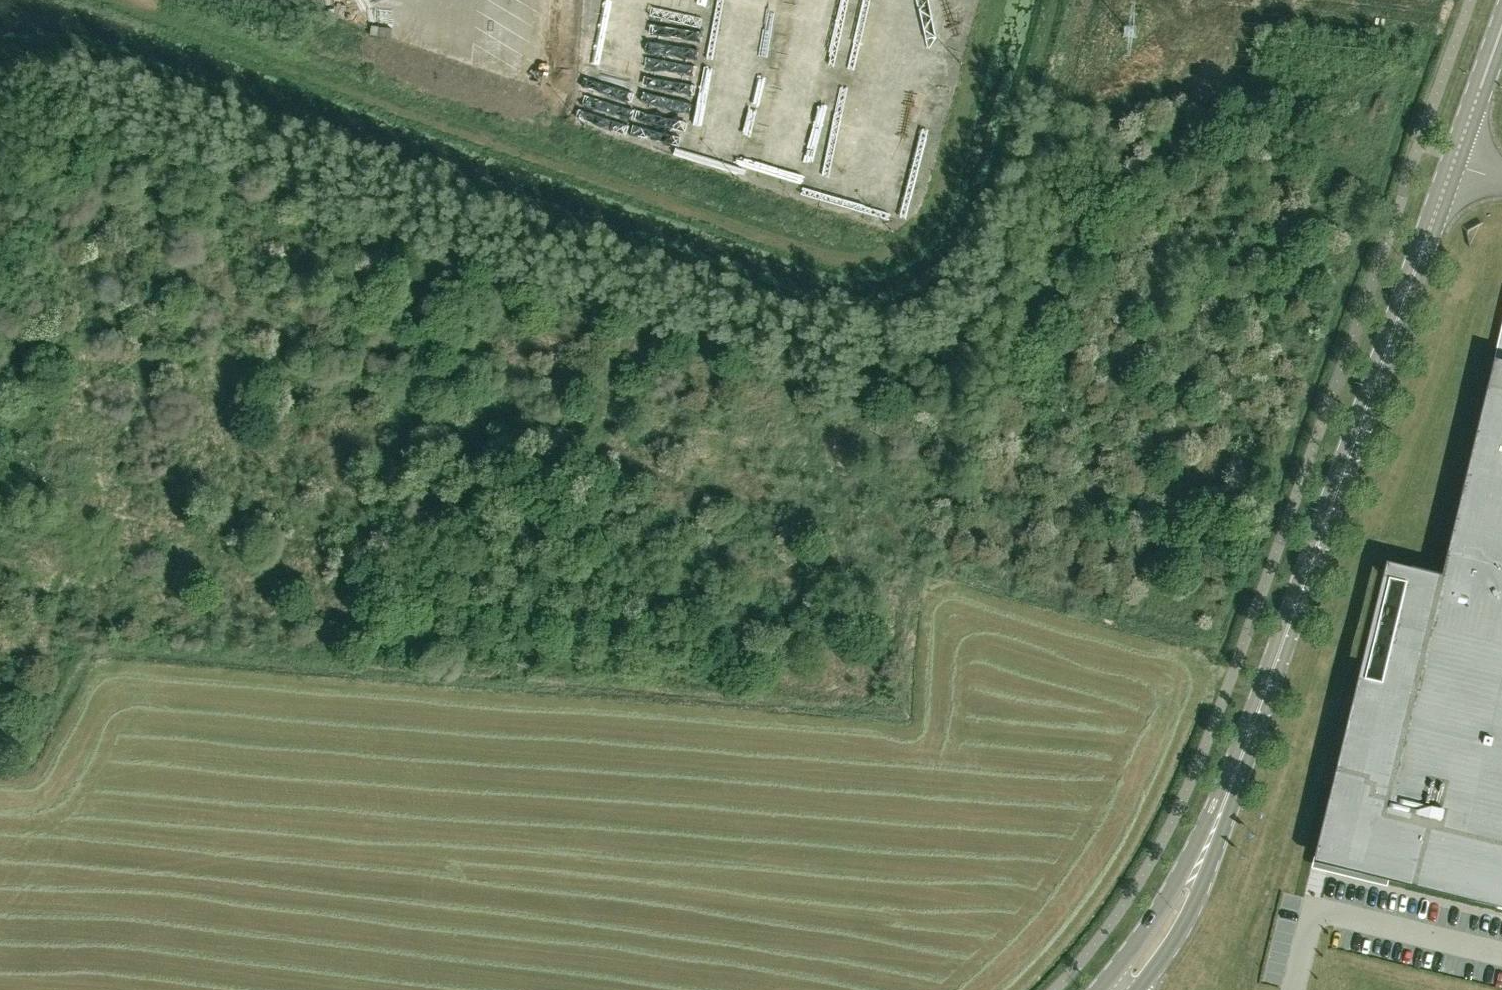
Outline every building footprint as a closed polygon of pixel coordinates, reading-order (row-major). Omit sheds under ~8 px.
[(951,44),(938,49),(946,70),(959,65),(951,44)] [(1330,819),(1341,822),(1331,866),(1383,879),(1386,868),(1501,896),(1499,907),(1501,908),(1501,325),(1494,358),(1441,574),(1408,710),(1377,703),(1382,682),(1364,678),(1330,819)]
